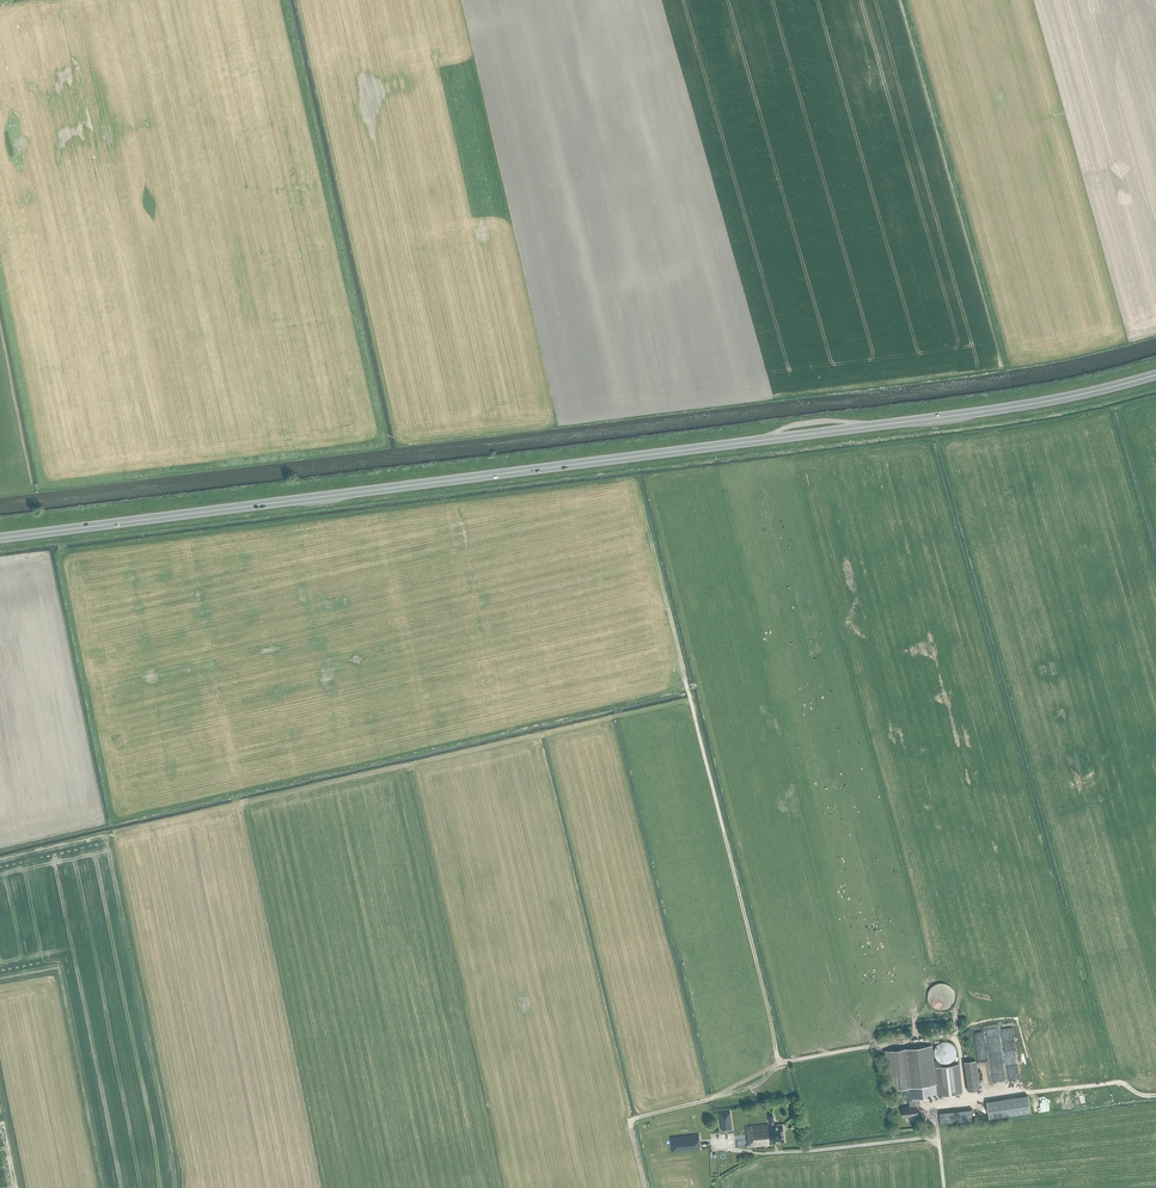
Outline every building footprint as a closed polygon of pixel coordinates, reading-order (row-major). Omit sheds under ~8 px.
[(955,984),(932,984),(932,1009),(955,1009),(955,984)] [(948,1042),(945,1041),(942,1042),(939,1043),(937,1045),(935,1048),(934,1051),(934,1054),(935,1057),(937,1060),(939,1062),(942,1063),(945,1063),(948,1063),(951,1062),(954,1060),(955,1057),(956,1054),(956,1051),(955,1048),(954,1045),(951,1043),(948,1042)] [(902,1049),(906,1088),(908,1107),(902,1108),(903,1117),(916,1115),(915,1106),(919,1106),(918,1098),(936,1096),(931,1046),(902,1049)] [(892,1090),(906,1088),(902,1049),(887,1051),(892,1090)] [(979,1090),(975,1061),(963,1062),(967,1092),(979,1090)] [(959,1093),(956,1065),(934,1067),(938,1096),(959,1093)] [(971,1120),(970,1110),(939,1112),(940,1122),(971,1120)] [(721,1131),(733,1129),(730,1111),(719,1113),(721,1131)] [(775,1123),(774,1117),(767,1117),(768,1124),(770,1124),(771,1126),(747,1129),(749,1147),(785,1143),(782,1124),(774,1125),(774,1123),(775,1123)] [(700,1148),(699,1134),(671,1137),(672,1151),(700,1148)]
